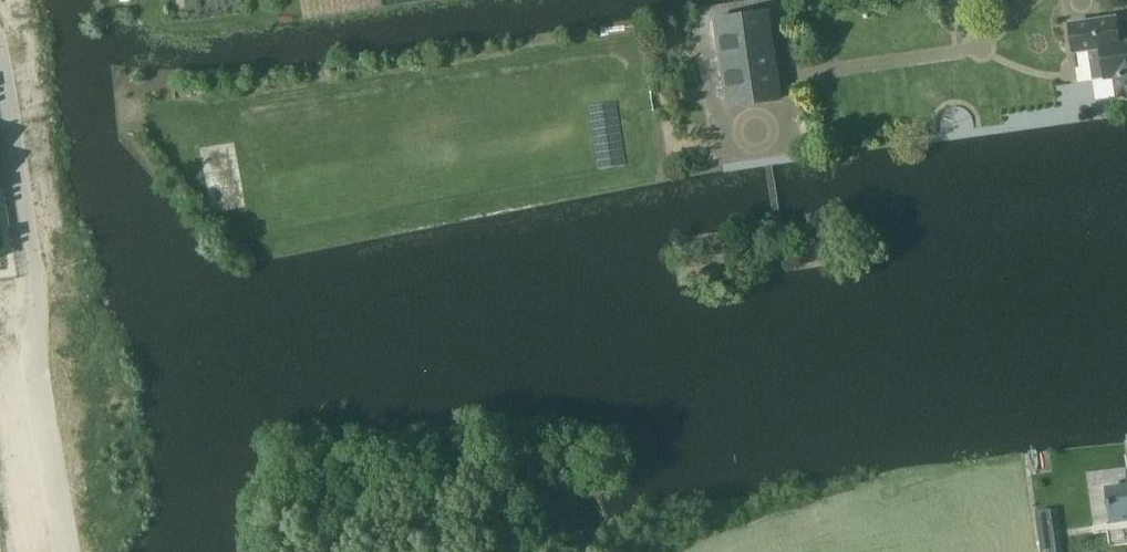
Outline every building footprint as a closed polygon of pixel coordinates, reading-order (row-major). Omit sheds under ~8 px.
[(727,104),(779,97),(767,9),(714,16),(727,104)] [(1120,38),(1117,16),(1070,23),(1074,52),(1100,49),(1101,58),(1098,63),(1099,69),(1104,74),(1104,80),(1114,78),(1117,98),(1126,96),(1126,37),(1120,38)] [(1125,485),(1111,487),(1112,494),(1111,495),(1112,500),(1108,501),(1108,506),(1114,505),(1116,522),(1126,521),(1126,484),(1125,485)] [(1041,540),(1042,551),(1057,551),(1055,538),(1041,540)]
